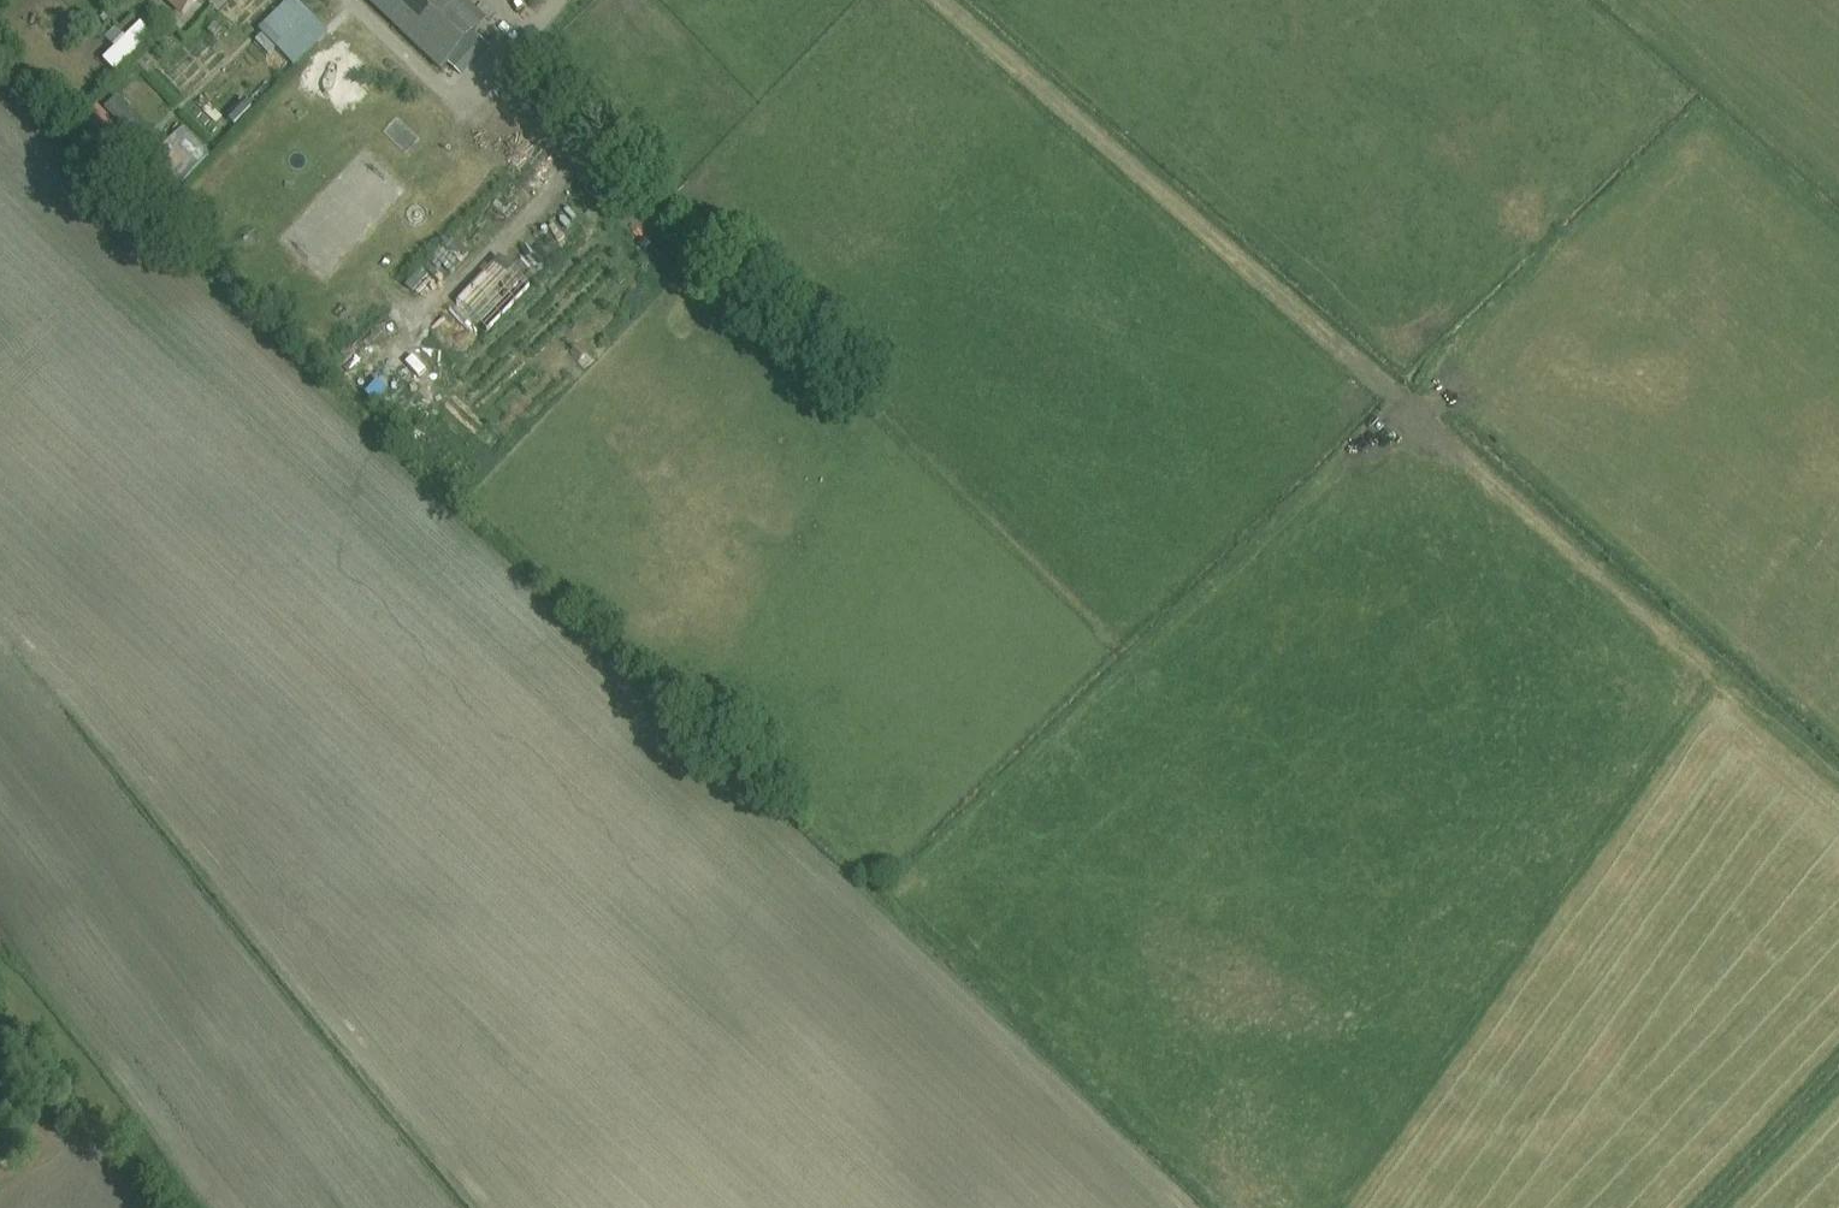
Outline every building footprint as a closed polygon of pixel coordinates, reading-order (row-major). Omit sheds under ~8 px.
[(183,14),(196,0),(169,0),(183,14)] [(295,67),(329,34),(296,0),(289,0),(259,29),(295,67)] [(438,72),(484,25),(458,0),(365,0),(438,72)] [(489,47),(475,35),(447,63),(461,75),(489,47)] [(159,152),(184,174),(209,145),(184,123),(159,152)]
